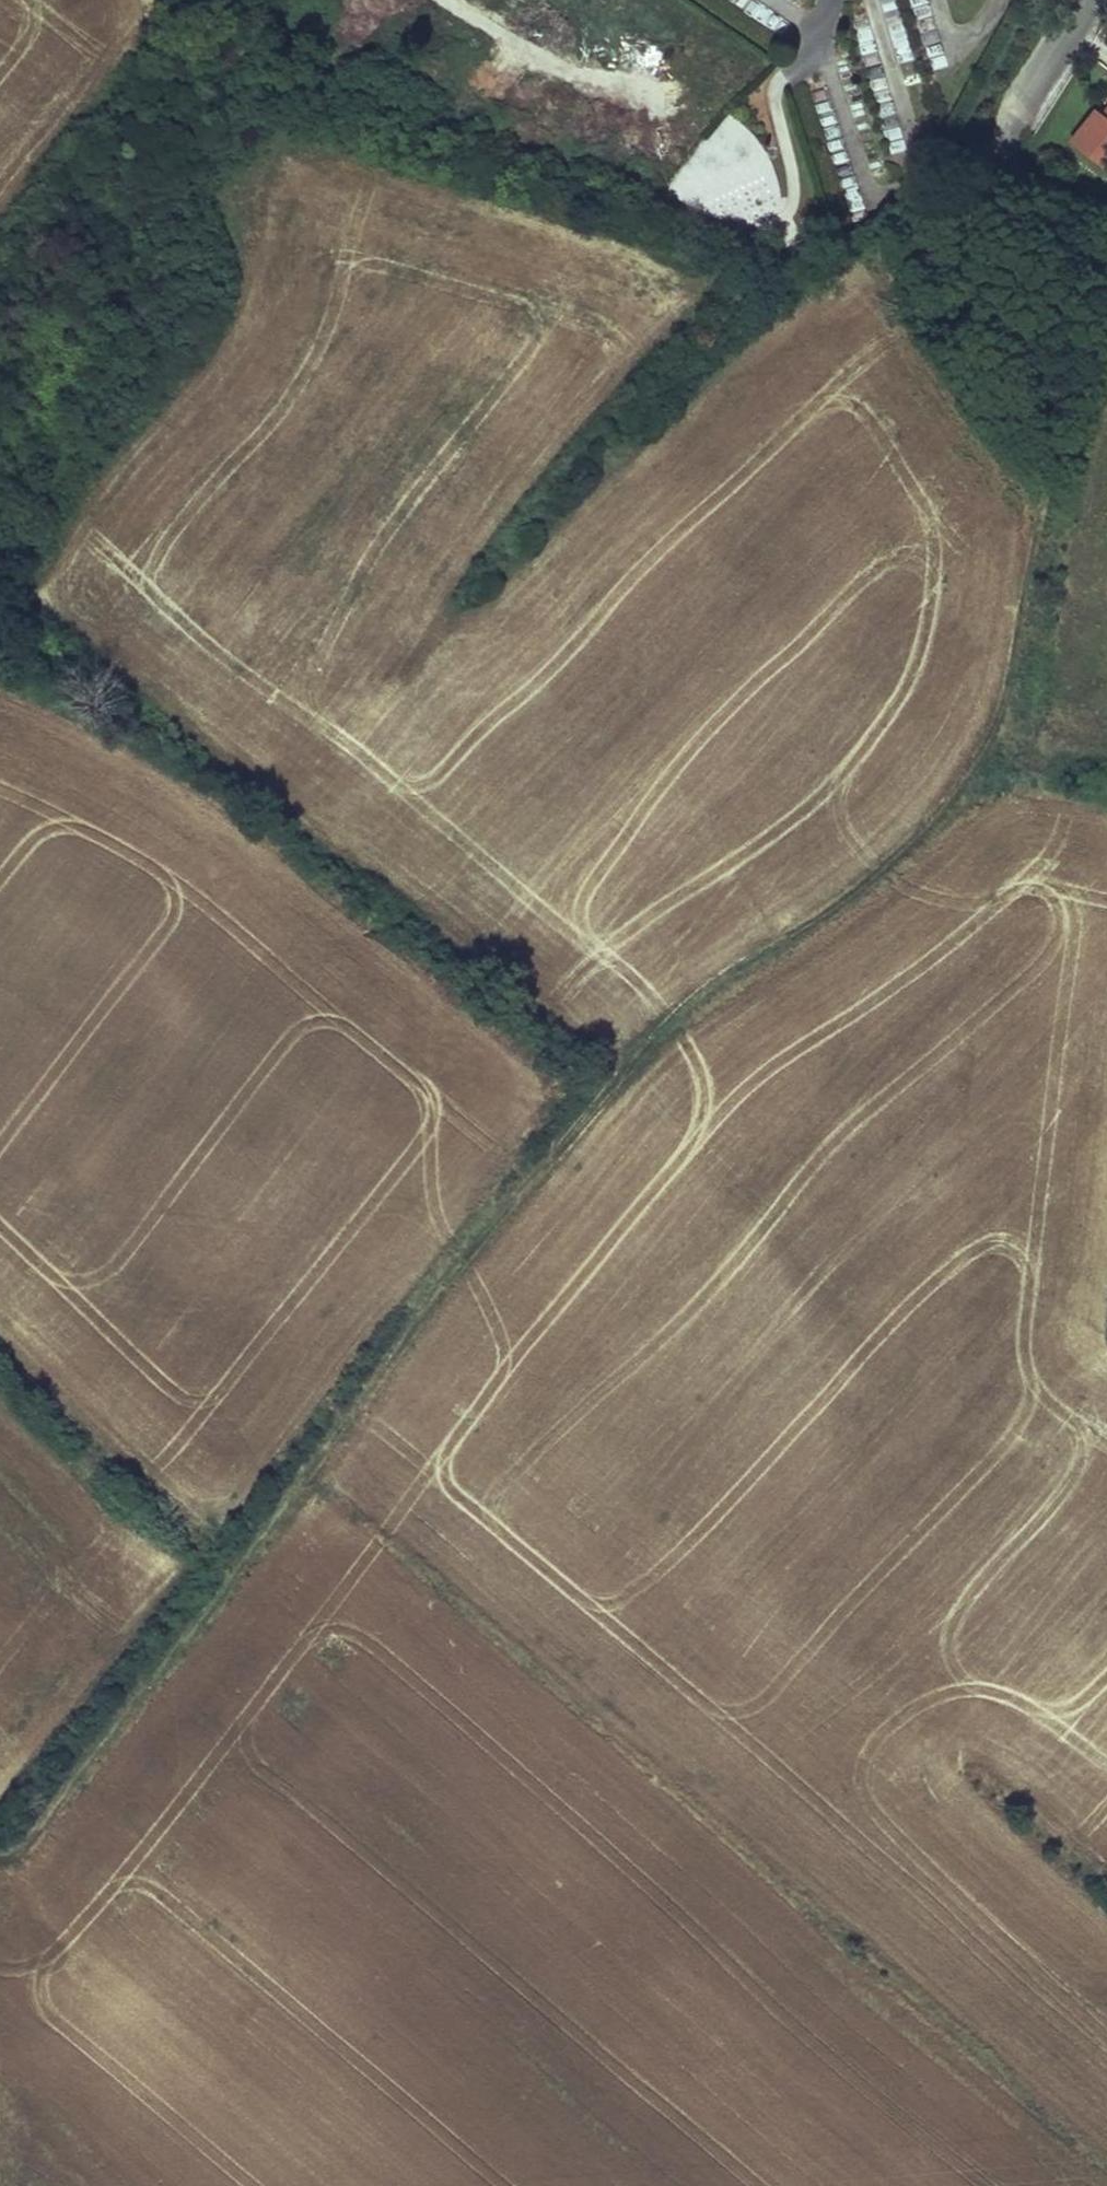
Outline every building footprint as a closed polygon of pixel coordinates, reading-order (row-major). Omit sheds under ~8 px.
[(1106,169),(1106,108),(1102,114),(1095,109),(1070,140),(1106,169)]
